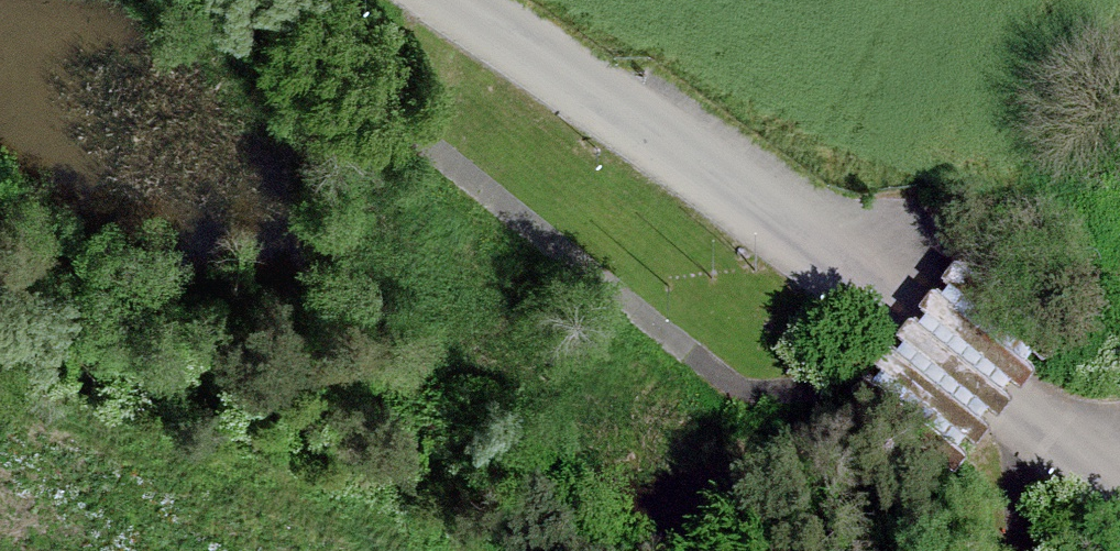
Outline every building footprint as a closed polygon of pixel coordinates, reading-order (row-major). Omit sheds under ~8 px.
[(1046,362),(958,289),(919,336),(859,407),(947,480),(1010,405),(1046,362)]
